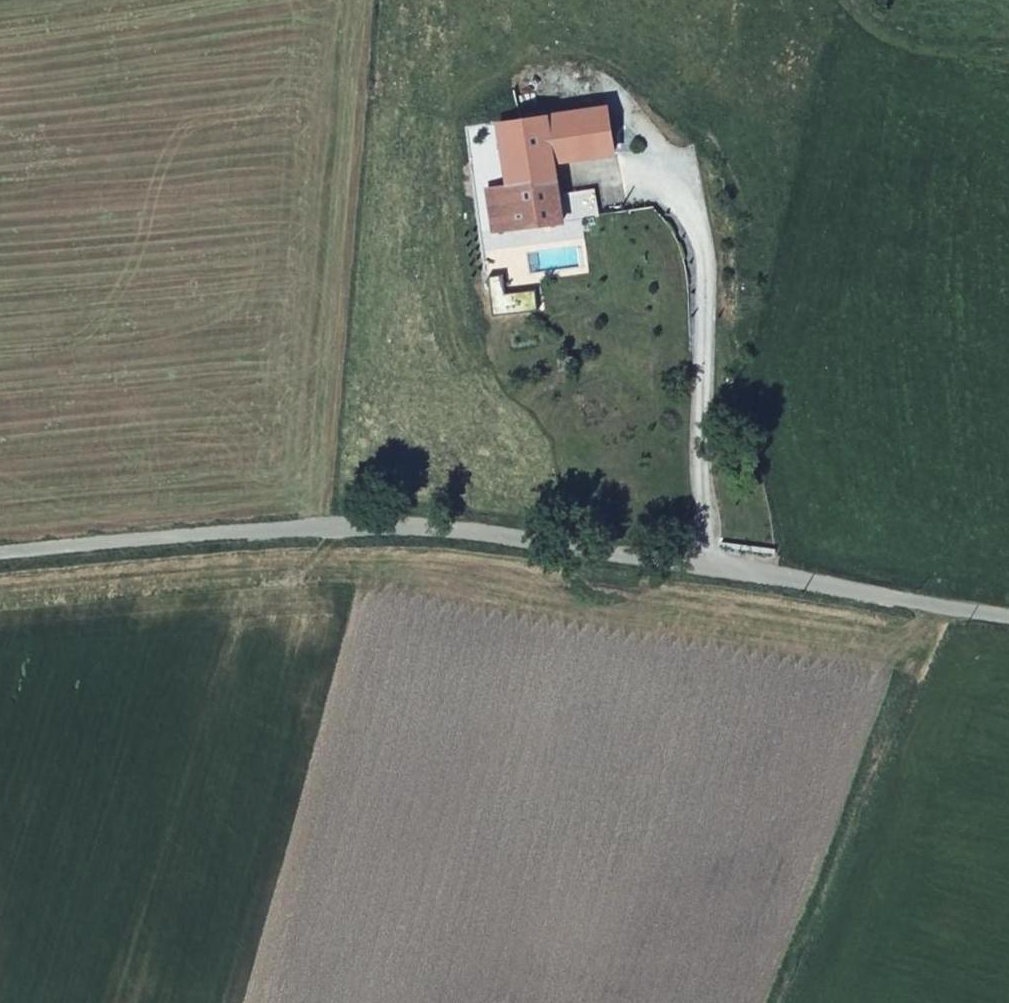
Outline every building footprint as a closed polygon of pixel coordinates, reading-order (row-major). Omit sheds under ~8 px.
[(493,190),(499,234),(574,224),(569,181),(562,181),(559,157),(620,150),(614,108),(507,123),(516,188),(493,190)]
